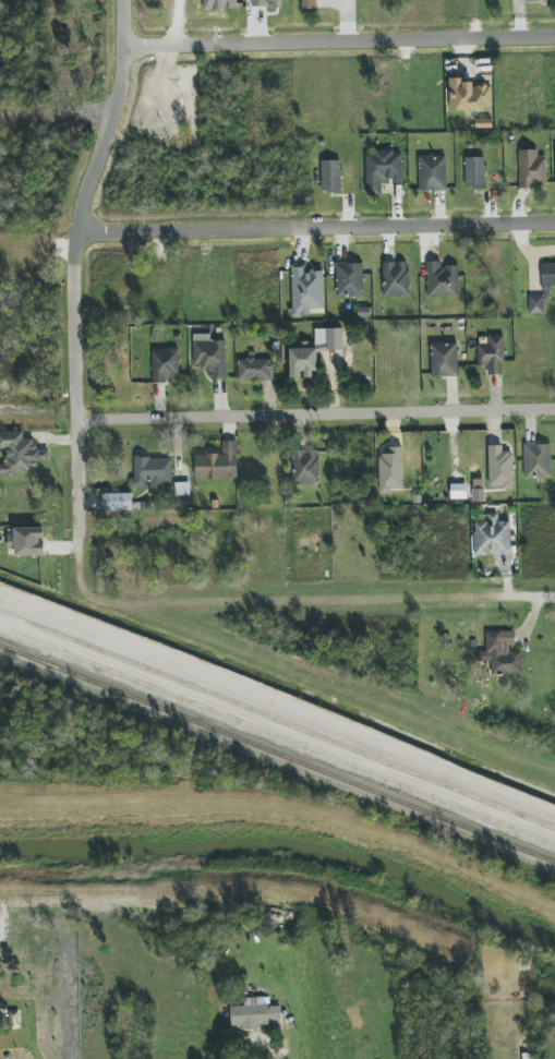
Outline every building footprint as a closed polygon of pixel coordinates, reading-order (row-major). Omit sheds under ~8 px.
[(273,5),(273,8),(281,8),(281,0),(287,0),(252,0),(252,6),(273,5)] [(316,9),(316,0),(301,0),(301,9),(316,9)] [(538,150),(519,151),(519,188),(546,188),(546,157),(538,157),(538,150)] [(402,182),(401,152),(365,152),(366,196),(381,196),(381,182),(402,182)] [(418,157),(419,191),(446,191),(446,157),(418,157)] [(465,187),(485,187),(485,158),(465,158),(465,187)] [(321,192),(341,192),(340,161),(320,161),(321,192)] [(408,262),(382,263),(383,297),(409,297),(408,262)] [(458,267),(440,266),(441,262),(427,262),(426,297),(458,298),(458,267)] [(554,286),(554,263),(542,263),(543,300),(549,300),(549,286),(554,286)] [(293,317),(310,316),(309,309),(324,309),(323,272),(306,273),(306,264),(291,265),(293,317)] [(335,264),(336,298),(363,297),(362,264),(335,264)] [(529,315),(543,315),(543,297),(529,297),(529,315)] [(370,320),(370,308),(357,308),(357,321),(370,320)] [(343,351),(343,329),(314,329),(314,344),(300,344),(300,349),(289,349),(289,378),(302,378),(316,378),(315,351),(343,351)] [(502,336),(488,337),(488,344),(477,345),(478,367),(487,367),(487,375),(504,375),(502,336)] [(225,341),(193,342),(193,370),(211,370),(212,382),(227,381),(225,341)] [(432,378),(458,377),(457,343),(431,344),(432,378)] [(178,349),(151,350),(152,384),(178,383),(178,349)] [(237,381),(281,382),(281,371),(272,371),(272,360),(237,359),(237,381)] [(37,474),(37,462),(49,462),(48,450),(35,450),(35,439),(23,439),(23,432),(0,433),(0,449),(6,449),(6,465),(0,465),(0,474),(37,474)] [(236,441),(222,442),(222,455),(195,455),(195,480),(237,479),(236,441)] [(550,445),(524,445),(524,479),(551,478),(550,445)] [(489,487),(501,487),(501,490),(513,490),(512,453),(502,453),(502,446),(488,446),(489,487)] [(380,494),(390,494),(390,489),(403,489),(402,447),(388,448),(388,454),(378,454),(380,494)] [(319,451),(293,451),(293,485),(319,485),(319,451)] [(171,458),(134,459),(134,479),(129,479),(129,489),(149,489),(149,495),(165,494),(165,484),(172,484),(171,458)] [(474,481),(473,502),(483,502),(484,481),(474,481)] [(174,508),(190,508),(189,483),(173,483),(174,508)] [(466,499),(466,484),(450,484),(450,499),(466,499)] [(103,494),(103,511),(132,511),(132,494),(103,494)] [(498,523),(497,515),(485,515),(485,522),(473,523),(474,556),(511,556),(510,522),(498,523)] [(10,529),(10,556),(45,555),(44,528),(10,529)] [(514,631),(487,632),(489,676),(522,675),(521,649),(515,649),(514,631)] [(230,1007),(231,1030),(262,1029),(261,1022),(281,1022),(280,1006),(269,1007),(269,998),(244,998),(244,1007),(230,1007)]
